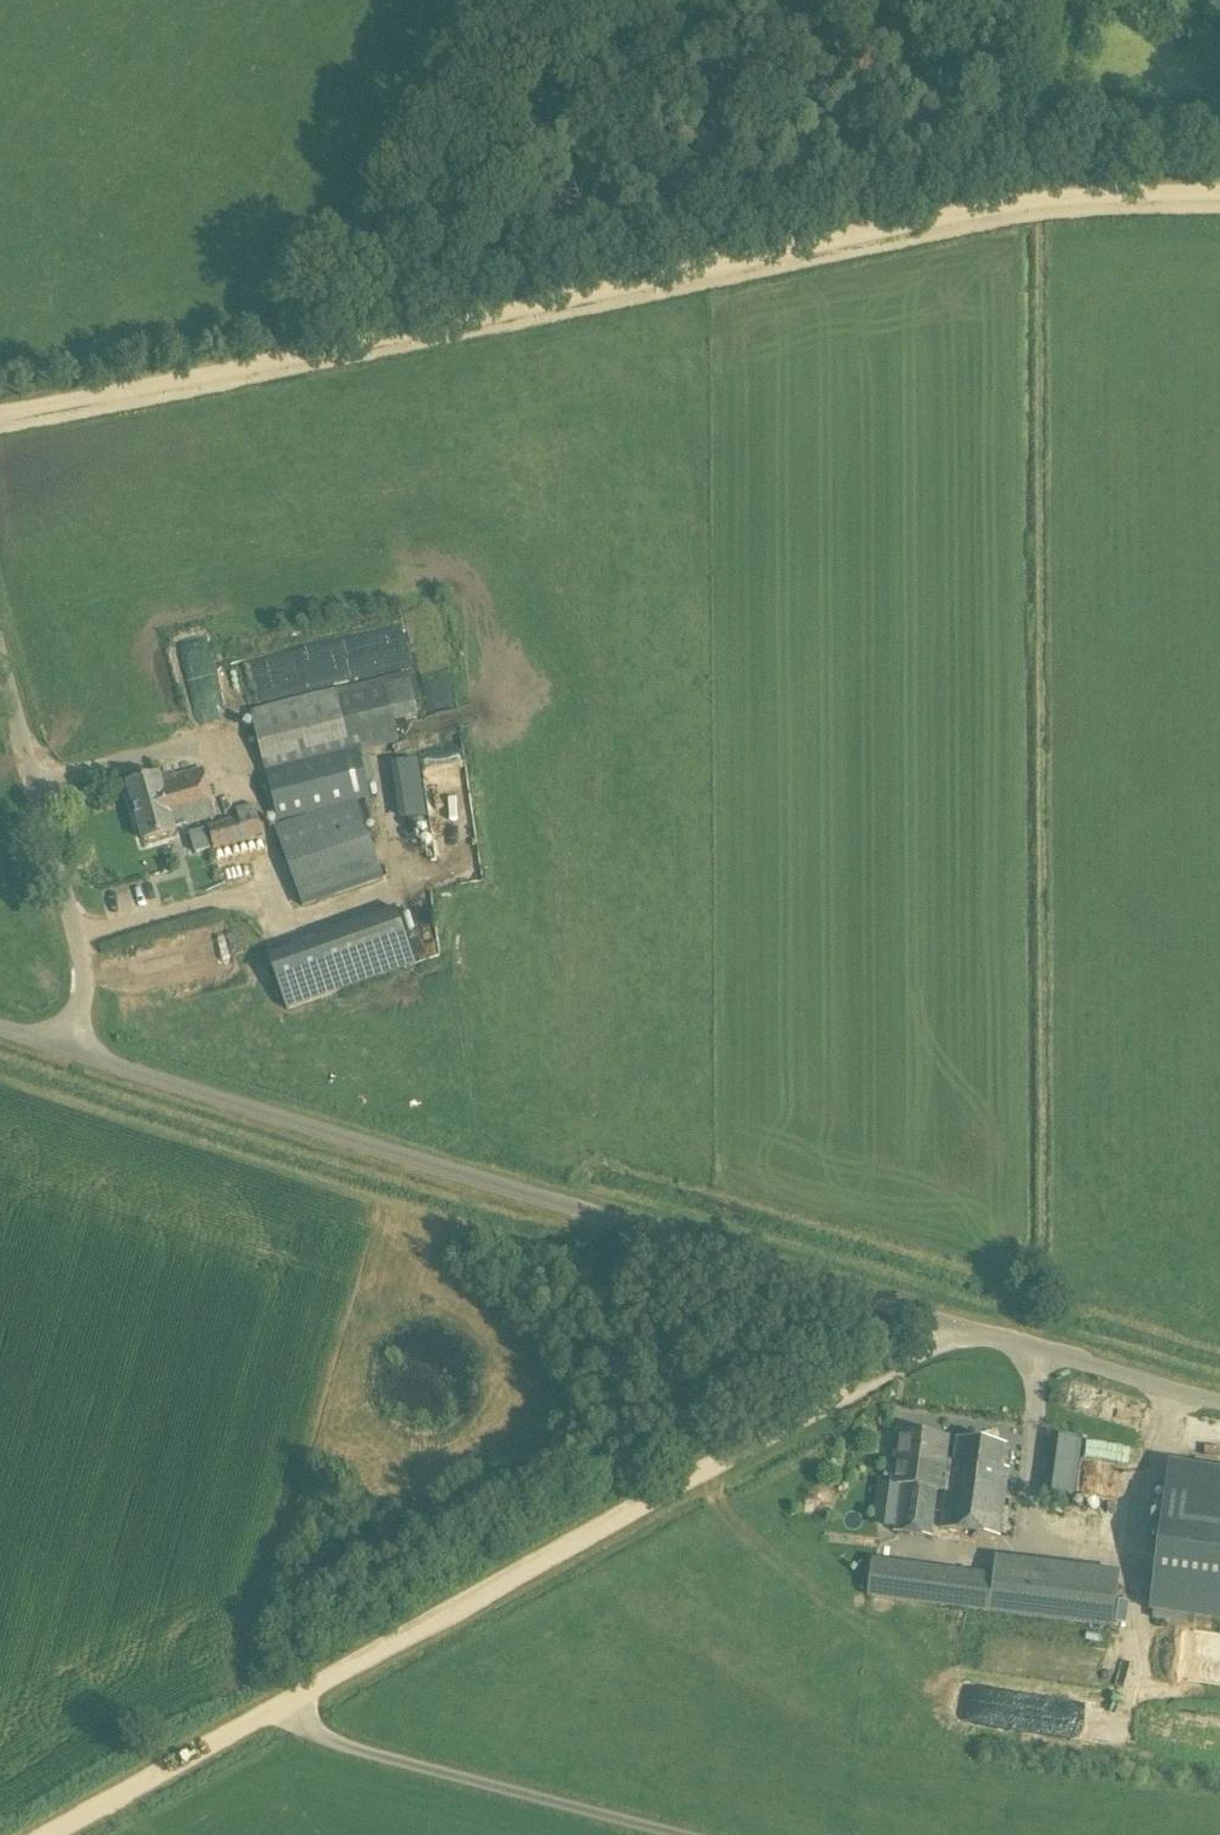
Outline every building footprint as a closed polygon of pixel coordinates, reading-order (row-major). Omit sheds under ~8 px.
[(420,657),(435,710),(449,706),(434,653),(420,657)] [(252,712),(267,775),(400,742),(385,680),(252,712)] [(217,814),(203,767),(161,780),(159,775),(129,784),(145,840),(176,831),(174,827),(217,814)] [(301,905),(381,878),(352,792),(271,819),(301,905)] [(394,893),(415,886),(411,872),(390,879),(394,893)] [(334,985),(420,959),(403,906),(318,932),(334,985)] [(938,1490),(946,1491),(950,1491),(954,1463),(947,1462),(950,1438),(898,1431),(891,1486),(901,1487),(896,1532),(932,1537),(938,1490)] [(1114,1460),(1116,1439),(1093,1436),(1090,1457),(1114,1460)] [(950,1491),(946,1491),(942,1529),(1001,1536),(1009,1469),(1005,1469),(1008,1447),(958,1440),(955,1463),(954,1463),(950,1491)] [(1175,1471),(1155,1618),(1184,1622),(1186,1607),(1219,1612),(1219,1477),(1175,1471)] [(1113,1628),(1120,1574),(996,1558),(994,1575),(872,1560),(867,1597),(1113,1628)]
